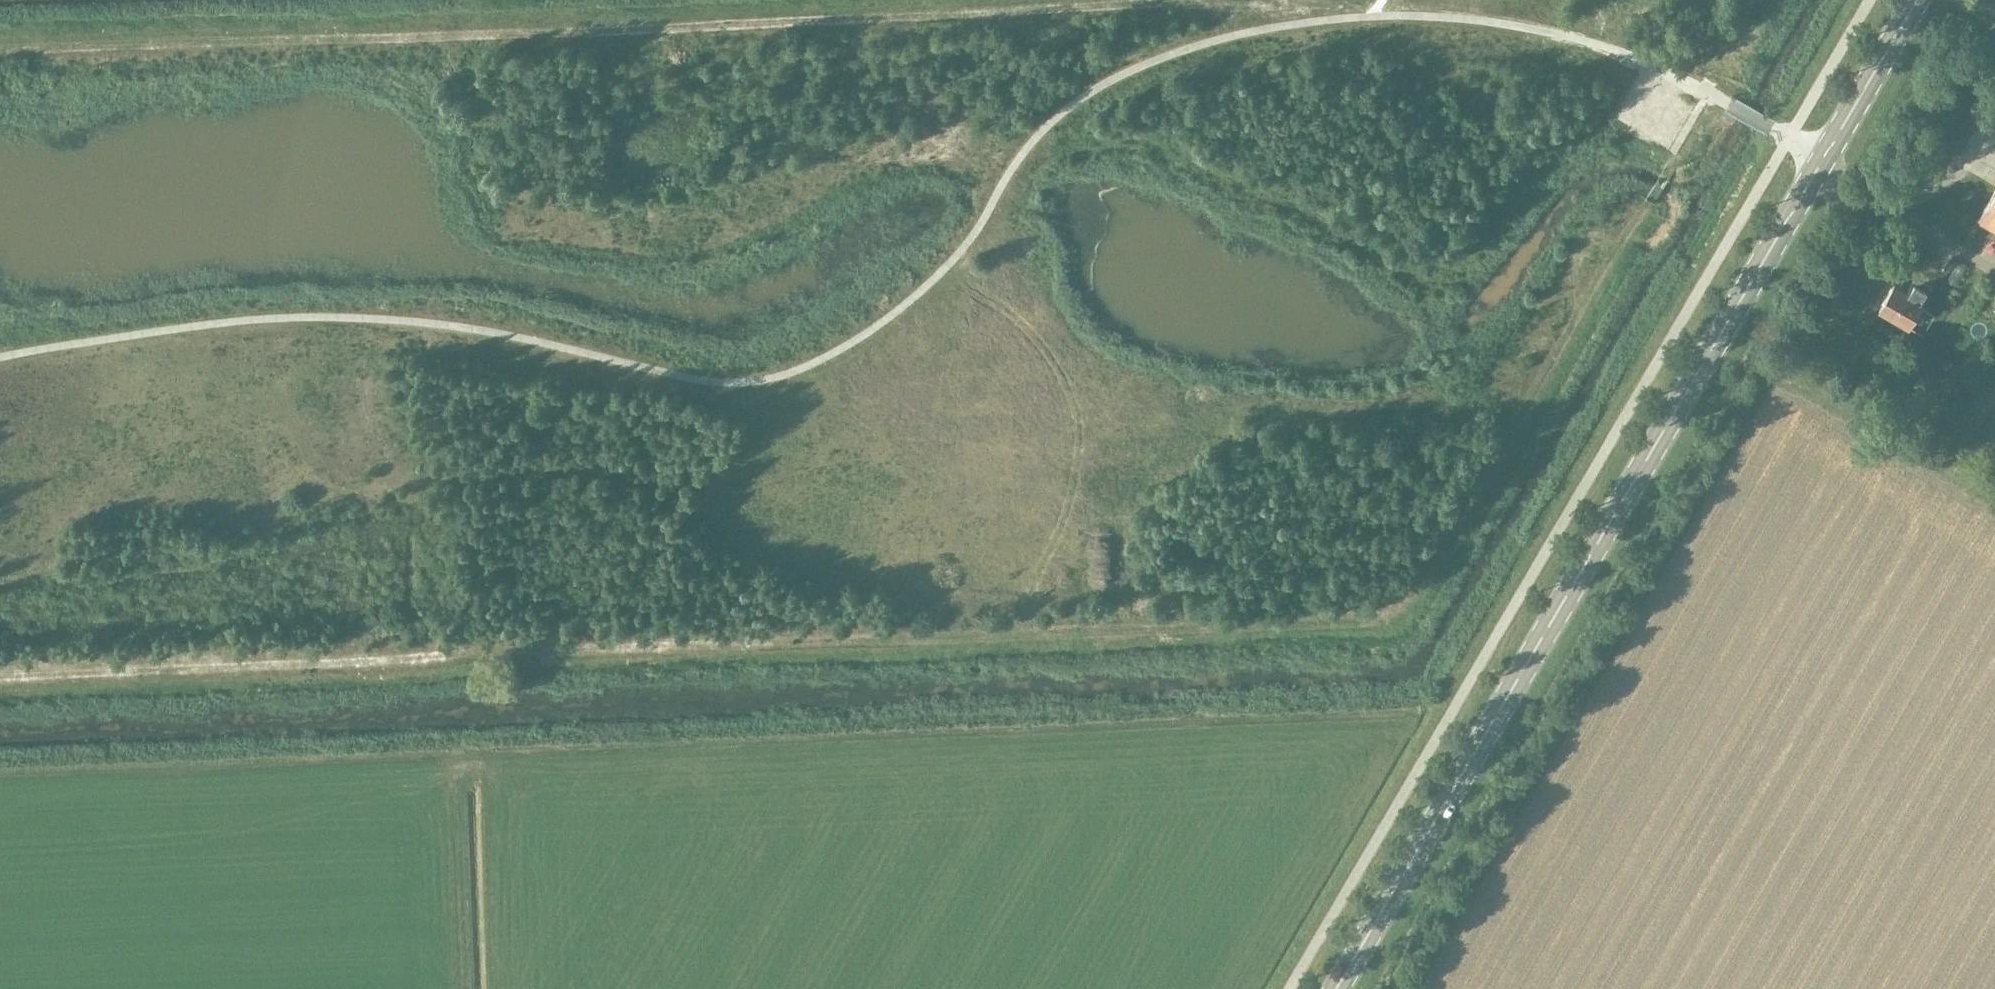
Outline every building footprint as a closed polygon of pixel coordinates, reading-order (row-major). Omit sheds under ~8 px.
[(1965,62),(1968,57),(1960,52),(1956,57),(1965,62)] [(1994,132),(1994,104),(1983,126),(1994,132)] [(1978,221),(1994,231),(1994,192),(1978,221)] [(1894,282),(1879,308),(1909,325),(1930,289),(1924,285),(1926,282),(1915,275),(1907,290),(1894,282)]
